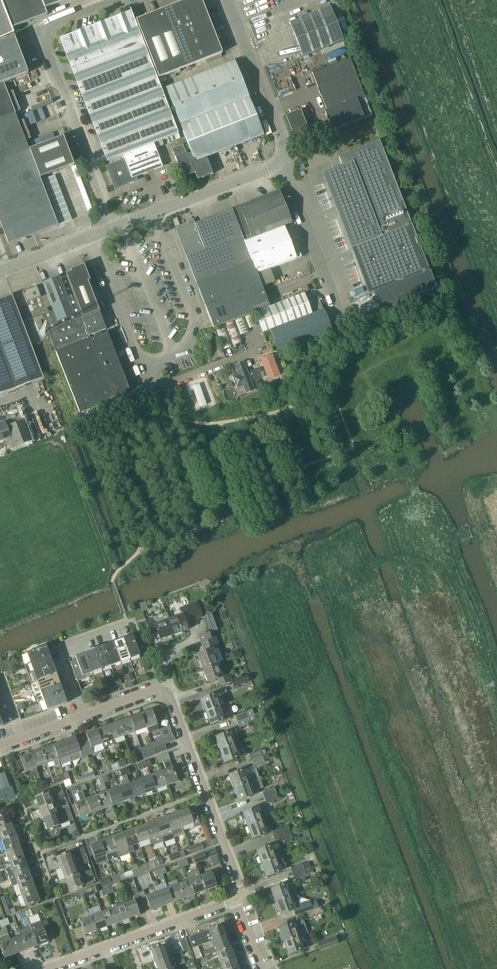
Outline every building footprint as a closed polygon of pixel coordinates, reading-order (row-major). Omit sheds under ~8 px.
[(13,33),(14,33),(12,28),(1,0),(0,0),(0,38),(13,33)] [(41,0),(1,0),(12,28),(47,15),(45,9),(41,0)] [(45,9),(67,0),(41,0),(45,9)] [(159,78),(223,53),(202,0),(187,0),(136,20),(159,78)] [(302,56),(343,41),(331,7),(289,23),(302,56)] [(74,40),(67,42),(105,140),(112,158),(112,159),(124,155),(154,143),(156,148),(164,145),(162,140),(167,138),(169,143),(181,139),(179,134),(133,17),(74,40)] [(28,73),(14,37),(0,42),(0,83),(28,73)] [(332,130),(372,115),(350,58),(312,73),(326,110),(325,111),(332,130)] [(181,125),(249,97),(235,61),(166,88),(181,125)] [(0,85),(0,221),(9,244),(58,225),(40,178),(74,165),(63,137),(29,149),(4,84),(0,85)] [(249,97),(181,125),(192,153),(188,154),(198,180),(213,174),(207,157),(264,135),(249,97)] [(300,110),(286,116),(297,143),(311,138),(300,110)] [(342,166),(323,173),(369,294),(373,293),(381,311),(437,290),(380,140),(339,156),(342,166)] [(125,159),(106,166),(115,189),(135,182),(133,178),(163,166),(162,163),(165,162),(163,156),(159,157),(156,148),(154,143),(124,155),(125,159)] [(172,149),(175,158),(187,153),(183,145),(172,149)] [(187,153),(175,158),(183,177),(194,173),(187,153)] [(92,209),(76,165),(72,167),(88,211),(92,209)] [(55,175),(42,180),(59,225),(72,220),(60,186),(55,175)] [(279,191),(232,209),(242,235),(245,241),(284,226),(291,223),(279,191)] [(186,257),(242,235),(232,209),(176,230),(186,257)] [(284,226),(245,241),(253,261),(257,274),(296,259),(284,226)] [(186,257),(196,283),(253,261),(245,241),(242,235),(186,257)] [(253,261),(196,283),(205,305),(261,284),(257,274),(253,261)] [(70,270),(71,273),(67,275),(76,297),(75,297),(78,305),(94,299),(88,282),(90,281),(84,265),(70,270)] [(43,284),(54,310),(58,321),(74,315),(69,300),(75,297),(67,276),(61,279),(60,277),(43,284)] [(214,328),(270,307),(261,284),(205,305),(214,328)] [(27,302),(42,297),(37,286),(23,291),(27,302)] [(304,294),(255,313),(263,332),(312,314),(304,294)] [(44,378),(31,345),(12,295),(0,300),(0,394),(44,378)] [(59,327),(100,311),(95,299),(94,299),(78,305),(75,297),(69,300),(74,315),(58,321),(54,310),(53,311),(59,327)] [(293,321),(270,330),(271,331),(277,347),(278,351),(321,334),(332,330),(330,324),(324,309),(313,313),(293,321)] [(59,327),(53,311),(42,315),(55,349),(106,329),(100,311),(59,327)] [(256,314),(245,318),(250,329),(260,325),(256,314)] [(245,318),(236,322),(241,335),(250,332),(245,318)] [(41,320),(35,322),(39,332),(44,329),(41,320)] [(235,322),(225,326),(233,346),(243,342),(235,322)] [(225,326),(215,329),(223,350),(233,346),(225,326)] [(80,414),(131,394),(107,332),(56,352),(80,414)] [(250,358),(262,389),(289,378),(278,351),(277,347),(250,358)] [(235,399),(262,389),(250,358),(223,368),(235,399)] [(235,399),(223,368),(203,376),(214,407),(235,399)] [(12,436),(10,437),(6,438),(10,449),(32,440),(24,420),(8,426),(12,436)] [(6,438),(10,437),(5,422),(0,424),(0,441),(6,438)] [(169,619),(174,635),(189,630),(187,623),(203,617),(197,602),(180,608),(183,615),(169,619)] [(203,669),(218,663),(213,649),(220,647),(214,631),(218,629),(212,613),(206,613),(204,622),(208,632),(207,633),(199,636),(204,652),(198,654),(203,669)] [(174,635),(169,619),(155,624),(153,618),(146,620),(150,633),(158,630),(161,640),(174,635)] [(132,636),(123,639),(130,659),(140,656),(135,643),(132,636)] [(123,639),(113,643),(121,663),(130,659),(123,639)] [(112,643),(104,646),(111,666),(121,663),(113,643),(112,643)] [(30,663),(50,656),(46,646),(27,653),(30,663)] [(104,646),(94,649),(102,669),(111,666),(104,646)] [(94,649),(85,653),(93,673),(102,669),(94,649)] [(76,658),(70,661),(77,680),(83,678),(83,676),(93,673),(85,653),(75,656),(76,658)] [(34,672),(53,665),(50,656),(30,663),(34,672)] [(218,663),(203,669),(208,682),(217,679),(220,686),(232,681),(230,674),(223,677),(218,663)] [(37,681),(57,674),(53,665),(34,672),(37,681)] [(41,691),(60,684),(57,674),(37,681),(41,691)] [(247,675),(232,682),(234,688),(250,681),(247,675)] [(60,684),(41,691),(44,700),(63,693),(60,684)] [(222,691),(202,699),(206,712),(221,706),(227,704),(224,697),(222,691)] [(63,693),(44,700),(48,710),(67,703),(63,693)] [(221,706),(206,712),(211,725),(231,717),(229,712),(227,704),(221,706)] [(141,713),(146,728),(148,733),(160,729),(156,718),(158,717),(155,711),(153,712),(152,709),(141,713)] [(246,711),(234,716),(237,722),(249,718),(246,711)] [(136,732),(146,728),(141,713),(131,717),(136,732)] [(126,735),(136,732),(131,717),(121,720),(126,735)] [(249,718),(237,722),(239,728),(251,724),(249,718)] [(114,740),(126,735),(121,720),(109,725),(114,740)] [(109,725),(98,729),(103,744),(105,748),(115,744),(114,740),(109,725)] [(89,742),(83,744),(87,755),(88,755),(93,753),(92,748),(103,744),(98,729),(86,733),(89,742)] [(236,730),(216,737),(220,750),(235,744),(240,742),(238,735),(236,730)] [(75,737),(65,741),(72,761),(83,757),(87,755),(83,744),(79,746),(75,737)] [(61,765),(72,761),(65,741),(54,745),(59,759),(61,765)] [(235,744),(220,750),(225,763),(245,755),(243,749),(240,742),(235,744)] [(154,748),(156,754),(167,750),(165,744),(154,748)] [(54,745),(42,749),(48,764),(54,761),(56,767),(61,765),(59,759),(54,745)] [(37,768),(48,764),(42,749),(31,753),(37,768)] [(261,750),(249,754),(251,760),(263,756),(261,751),(261,750)] [(39,774),(37,768),(31,753),(20,757),(21,760),(15,762),(20,774),(25,772),(28,778),(39,774)] [(168,753),(157,757),(159,763),(164,761),(167,770),(173,767),(170,759),(168,753)] [(263,756),(251,760),(253,766),(265,761),(264,760),(263,756)] [(162,771),(168,786),(179,782),(173,767),(162,771)] [(250,768),(230,775),(234,788),(260,779),(256,770),(251,772),(250,768)] [(157,790),(168,786),(162,771),(151,775),(157,790)] [(125,785),(118,787),(124,802),(135,798),(130,783),(126,775),(122,776),(125,785)] [(140,779),(146,794),(157,790),(151,775),(140,779)] [(135,798),(146,794),(140,779),(130,783),(135,798)] [(260,779),(234,788),(239,800),(259,793),(258,790),(263,788),(260,779)] [(113,806),(124,802),(118,787),(108,791),(113,806)] [(263,792),(265,797),(276,793),(274,788),(263,792)] [(39,807),(54,802),(50,791),(35,796),(39,807)] [(80,818),(91,814),(86,799),(83,791),(78,792),(81,801),(74,803),(80,818)] [(102,810),(113,806),(108,791),(97,795),(102,810)] [(278,799),(276,793),(265,797),(267,803),(278,799)] [(91,814),(102,810),(97,795),(86,799),(91,814)] [(54,802),(39,807),(43,818),(58,813),(69,809),(68,805),(56,809),(54,802)] [(264,806),(243,813),(248,826),(263,820),(268,818),(266,811),(264,806)] [(58,813),(43,818),(47,830),(62,824),(73,820),(69,809),(58,813)] [(177,813),(183,827),(193,823),(194,826),(200,823),(195,809),(189,811),(189,809),(177,813)] [(12,823),(8,812),(0,815),(0,828),(12,823)] [(174,838),(185,834),(183,827),(177,813),(166,817),(174,838)] [(175,839),(174,838),(166,817),(156,821),(161,835),(163,842),(163,843),(175,839)] [(263,820),(248,826),(253,839),(272,831),(273,831),(271,826),(268,818),(263,820)] [(156,821),(145,825),(150,839),(150,840),(152,846),(163,842),(161,835),(156,821)] [(0,828),(0,840),(2,840),(16,834),(12,823),(0,828)] [(139,843),(150,839),(145,825),(134,829),(139,843)] [(273,831),(272,831),(275,838),(290,832),(288,826),(273,831)] [(123,833),(130,853),(135,851),(133,846),(139,843),(134,829),(123,833)] [(290,832),(275,838),(276,843),(293,837),(290,832)] [(112,837),(119,857),(130,853),(123,833),(112,837)] [(6,851),(20,845),(16,834),(2,840),(6,851)] [(106,855),(108,861),(119,857),(112,837),(101,841),(106,855)] [(95,859),(106,855),(101,841),(90,845),(95,859)] [(193,854),(204,850),(201,843),(190,847),(193,854)] [(278,843),(257,851),(262,864),(277,858),(284,855),(281,847),(280,847),(278,843)] [(10,862),(24,856),(20,845),(6,851),(10,862)] [(71,852),(57,857),(61,868),(88,858),(86,854),(84,847),(78,849),(80,856),(75,855),(73,856),(71,852)] [(168,855),(171,861),(181,858),(179,851),(168,855)] [(196,862),(207,858),(205,852),(193,856),(196,862)] [(10,862),(12,868),(7,870),(8,875),(14,873),(28,867),(24,856),(10,862)] [(88,858),(61,868),(65,879),(79,873),(78,870),(80,870),(83,865),(89,862),(88,858)] [(277,858),(262,864),(267,877),(287,869),(285,863),(279,865),(277,858)] [(157,860),(147,864),(149,869),(159,865),(157,860)] [(303,864),(290,868),(293,874),(311,867),(309,862),(303,865),(303,864)] [(147,863),(136,867),(138,873),(149,869),(147,864),(147,863)] [(18,884),(32,878),(28,867),(14,873),(8,875),(12,886),(18,884)] [(311,867),(293,874),(295,880),(313,873),(311,867)] [(79,873),(65,879),(69,890),(84,885),(81,879),(94,874),(92,869),(79,873)] [(198,869),(187,873),(190,880),(195,895),(206,891),(201,876),(198,869)] [(212,872),(201,876),(206,891),(217,887),(214,879),(219,877),(217,871),(212,872)] [(114,875),(100,880),(102,886),(116,881),(114,875)] [(18,884),(22,894),(36,889),(32,878),(18,884)] [(190,880),(179,884),(184,899),(195,895),(190,880)] [(291,882),(271,889),(276,902),(291,896),(296,894),(293,887),(291,882)] [(179,884),(168,888),(173,903),(184,899),(179,884)] [(106,888),(108,894),(114,892),(112,886),(106,888)] [(135,900),(124,904),(129,919),(140,915),(139,910),(144,908),(138,892),(136,887),(131,889),(133,894),(135,900)] [(168,888),(157,892),(162,907),(173,903),(168,888)] [(36,889),(22,894),(26,906),(40,900),(36,889)] [(144,890),(138,892),(144,908),(149,906),(151,911),(162,907),(157,892),(146,896),(144,890)] [(291,896),(276,902),(280,914),(294,909),(296,916),(307,912),(318,907),(316,900),(311,902),(310,900),(299,904),(296,894),(291,896)] [(124,904),(113,908),(118,923),(129,919),(124,904)] [(318,907),(307,912),(309,918),(320,913),(318,907)] [(113,908),(102,912),(107,927),(118,923),(113,908)] [(102,912),(91,916),(97,931),(107,927),(102,912)] [(91,916),(80,920),(86,935),(97,931),(91,916)] [(41,921),(30,925),(33,931),(38,946),(49,942),(46,933),(52,931),(48,919),(41,922),(41,921)] [(300,922),(279,929),(284,942),(299,936),(299,937),(304,935),(308,933),(306,926),(304,920),(300,922)] [(209,930),(189,937),(193,948),(213,941),(227,936),(223,925),(209,930)] [(27,950),(38,946),(33,931),(21,935),(27,950)] [(16,954),(11,939),(10,939),(8,934),(0,938),(0,945),(5,958),(16,954)] [(16,954),(27,950),(21,935),(11,939),(16,954)] [(299,936),(284,942),(289,955),(309,947),(304,935),(299,937),(299,936)] [(215,947),(203,952),(204,956),(217,952),(231,947),(227,936),(213,941),(215,947)] [(321,950),(339,943),(336,936),(318,943),(321,950)] [(176,954),(190,949),(185,938),(172,943),(176,954)] [(165,945),(151,950),(155,962),(169,956),(165,945)] [(221,963),(235,958),(231,947),(217,952),(221,963)] [(155,962),(158,968),(169,968),(173,968),(179,965),(186,963),(184,958),(177,960),(175,954),(169,956),(155,962)] [(239,968),(235,958),(221,963),(223,968),(237,968),(239,968)]
